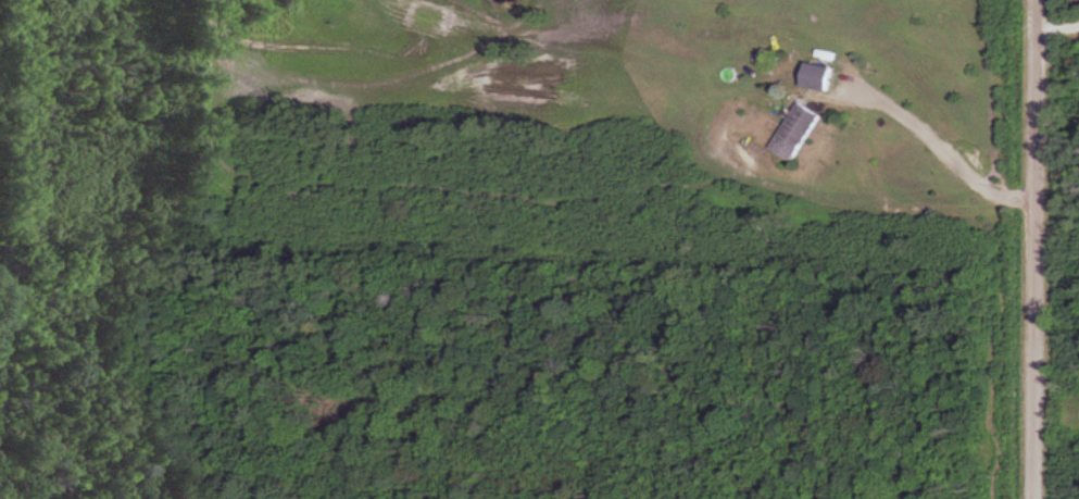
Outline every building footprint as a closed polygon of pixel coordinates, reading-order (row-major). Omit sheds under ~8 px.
[(825,116),(804,102),(774,146),(795,161),(825,116)]
